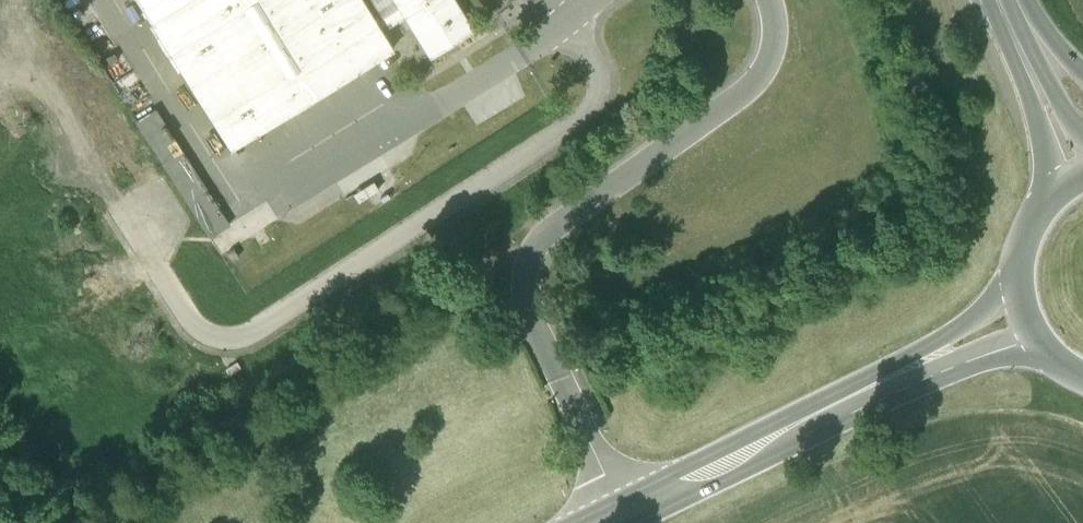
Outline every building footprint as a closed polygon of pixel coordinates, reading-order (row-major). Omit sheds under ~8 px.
[(226,146),(392,45),(364,0),(137,0),(226,146)] [(421,44),(426,52),(430,58),(449,47),(456,42),(474,30),(455,0),(394,0),(421,44)] [(231,227),(155,110),(135,121),(210,240),(231,227)] [(379,192),(374,184),(353,197),(358,205),(367,200),(379,192)] [(383,205),(391,200),(388,196),(380,201),(383,205)] [(233,264),(240,260),(234,252),(227,256),(233,264)]
